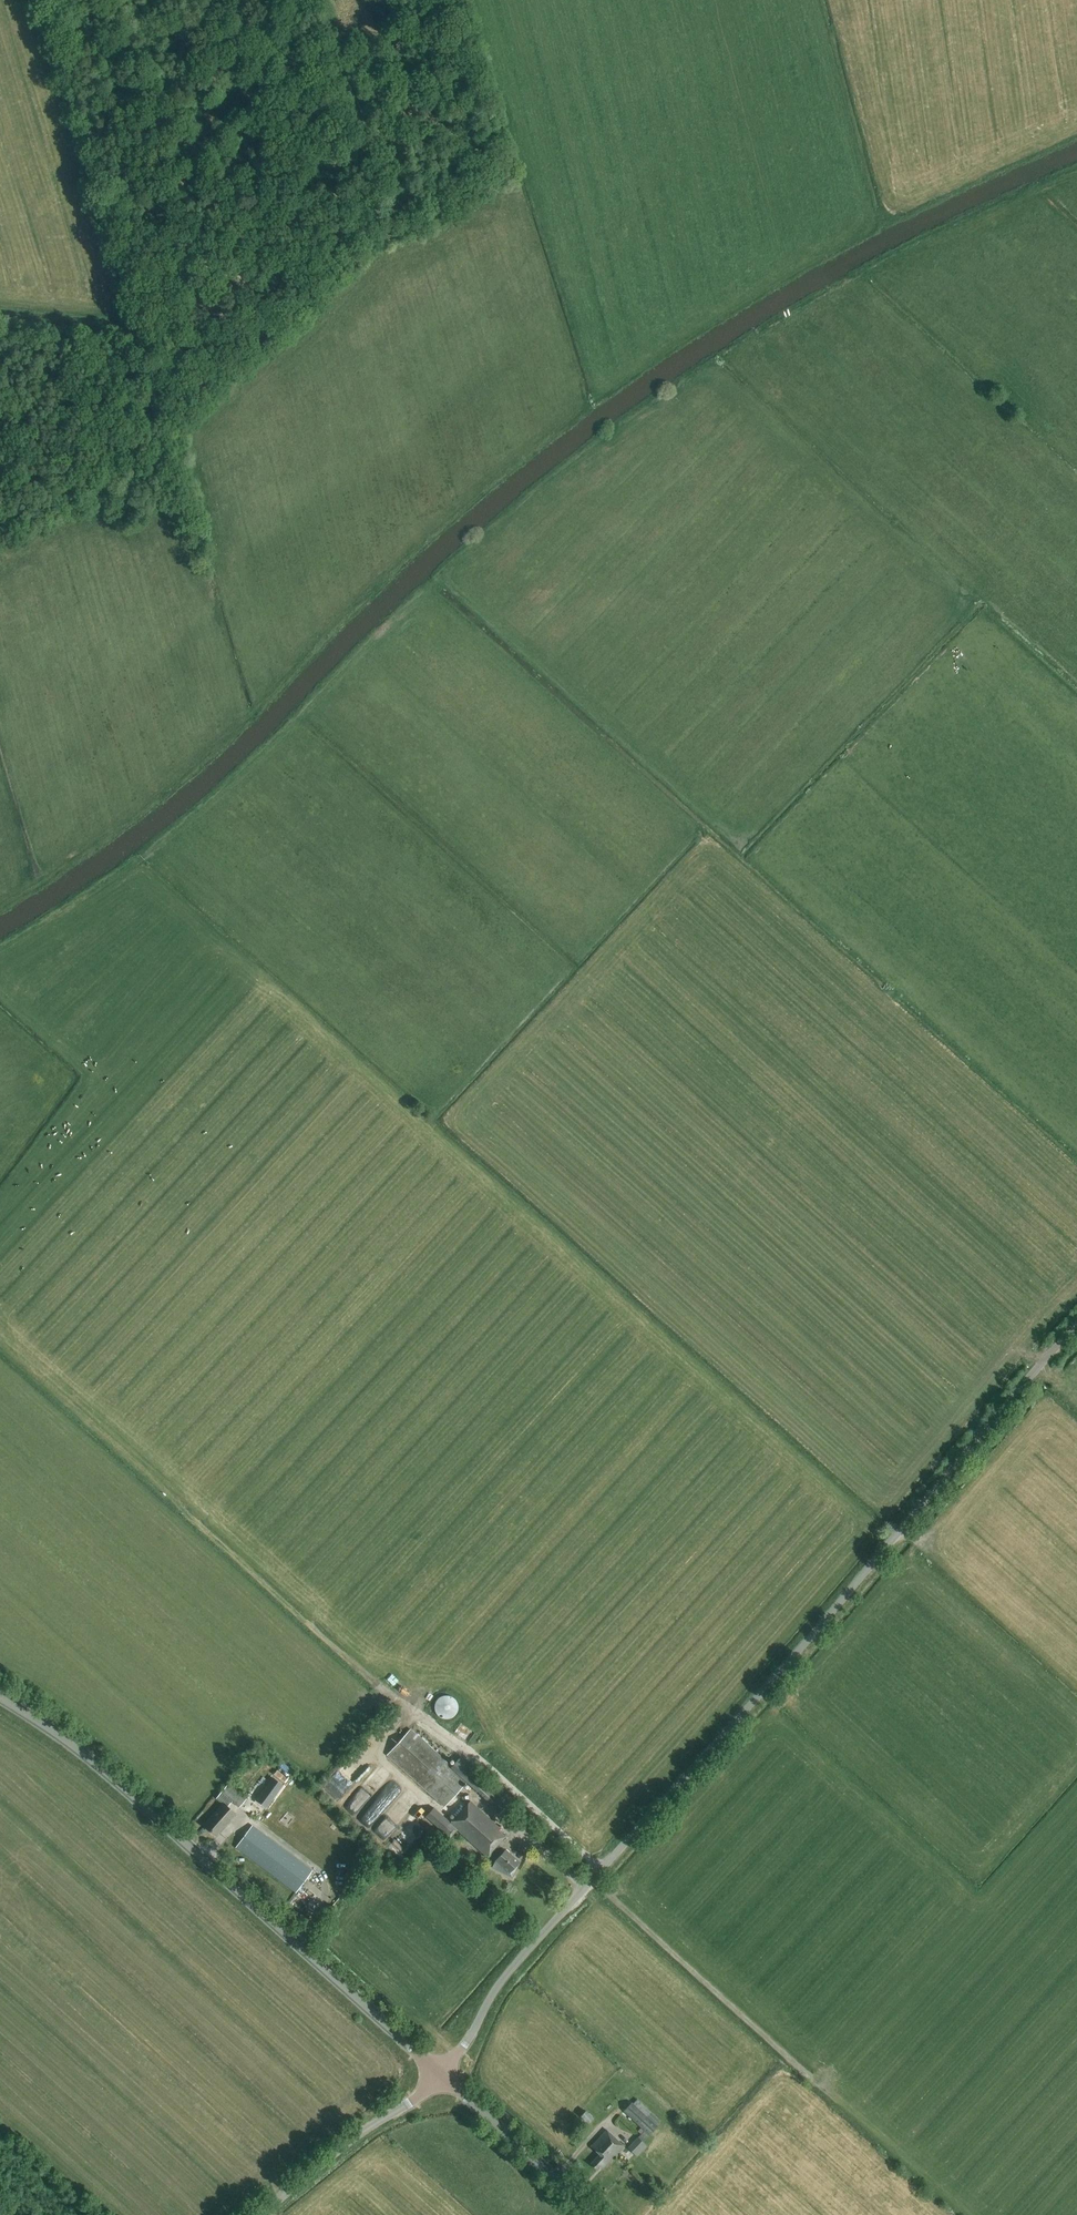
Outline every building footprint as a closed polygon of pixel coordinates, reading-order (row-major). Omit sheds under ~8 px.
[(446,1719),(449,1718),(452,1717),(454,1715),(456,1713),(457,1710),(458,1707),(457,1704),(456,1701),(454,1698),(451,1696),(448,1695),(446,1695),(443,1695),(440,1697),(437,1698),(435,1701),(434,1704),(434,1708),(434,1711),(435,1713),(437,1715),(439,1717),(442,1718),(446,1719)] [(444,1807),(465,1784),(449,1769),(450,1768),(410,1731),(388,1756),(444,1807)] [(340,1800),(353,1780),(337,1770),(324,1790),(340,1800)] [(467,1784),(500,1813),(510,1802),(478,1772),(467,1784)] [(283,1786),(272,1778),(256,1800),(267,1808),(283,1786)] [(222,1804),(204,1825),(214,1833),(216,1831),(218,1832),(234,1813),(228,1808),(233,1802),(239,1807),(246,1799),(228,1784),(215,1799),(222,1804)] [(368,1826),(388,1805),(377,1795),(358,1817),(368,1826)] [(500,1829),(470,1802),(450,1823),(433,1808),(426,1817),(450,1838),(457,1830),(487,1857),(491,1852),(498,1859),(496,1861),(492,1868),(512,1878),(517,1868),(515,1866),(519,1862),(505,1850),(505,1851),(498,1845),(505,1837),(498,1831),(500,1829)] [(311,1872),(251,1827),(237,1845),(296,1890),(311,1872)] [(623,2111),(648,2135),(660,2121),(637,2099),(633,2103),(632,2102),(623,2111)] [(589,2124),(593,2118),(586,2111),(581,2117),(589,2124)] [(602,2169),(623,2146),(606,2130),(591,2146),(599,2154),(590,2164),(597,2170),(600,2167),(602,2169)] [(643,2142),(648,2136),(644,2131),(638,2137),(628,2148),(637,2156),(647,2145),(643,2142)]
